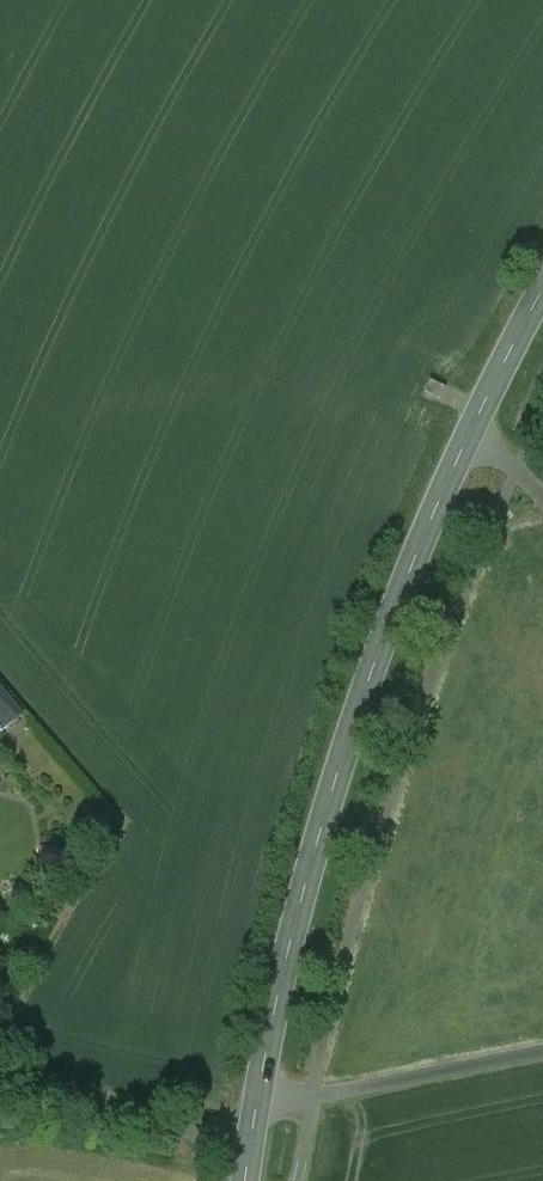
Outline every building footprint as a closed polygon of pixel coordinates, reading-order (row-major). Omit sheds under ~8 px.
[(430,382),(425,394),(440,401),(445,390),(430,382)] [(0,691),(0,735),(0,736),(22,717),(0,691)]
